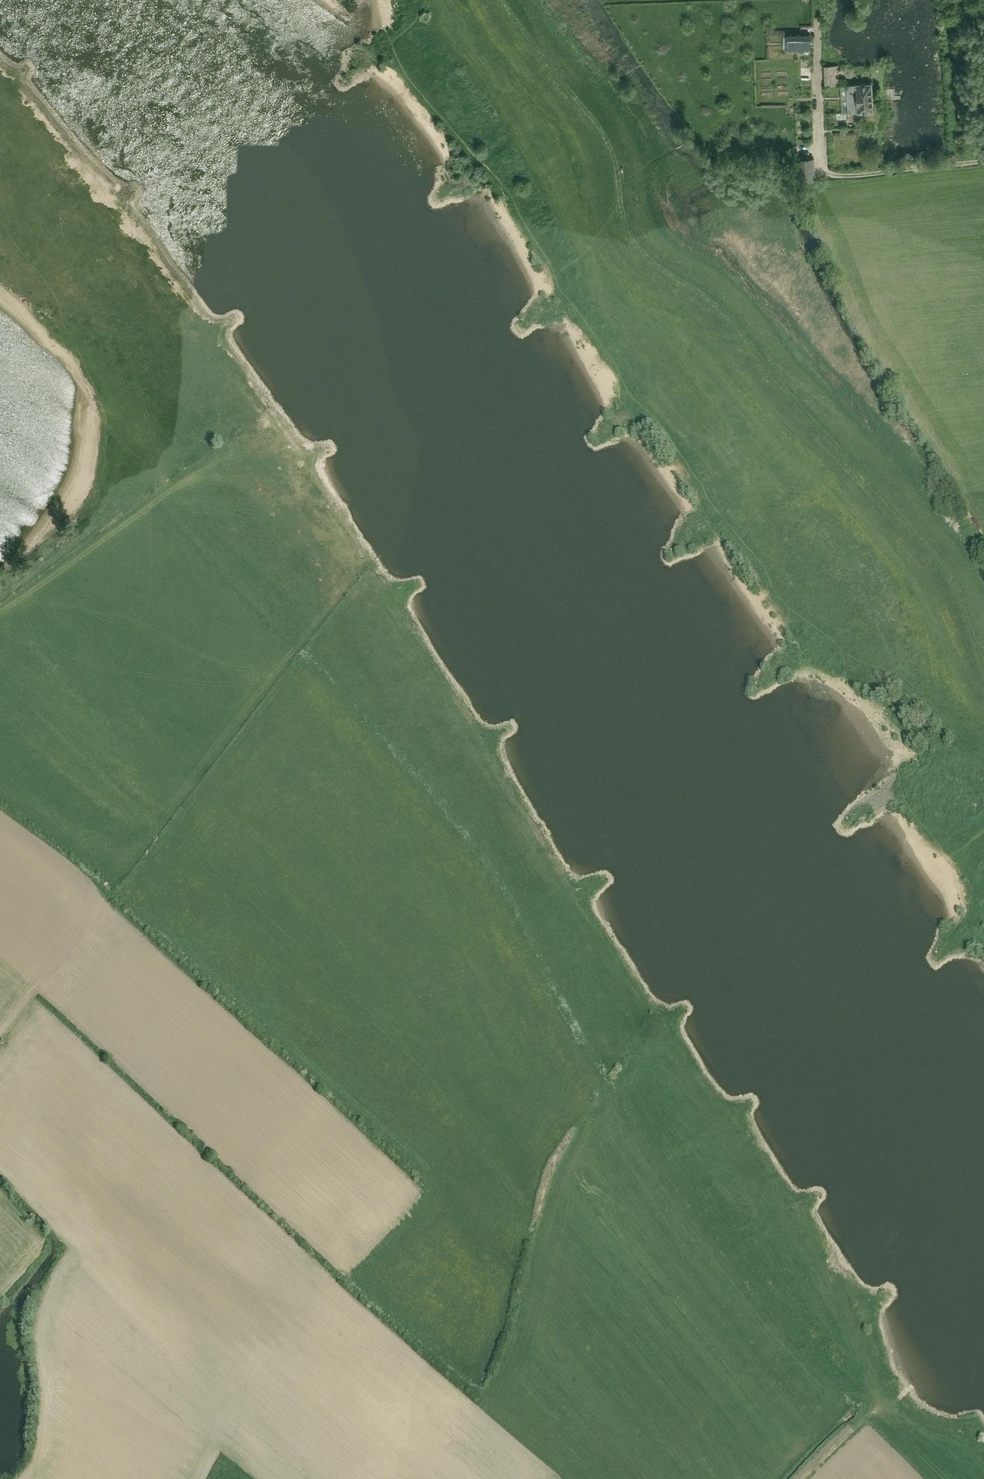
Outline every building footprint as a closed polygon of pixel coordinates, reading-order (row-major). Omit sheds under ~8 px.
[(810,33),(788,33),(788,48),(810,48),(810,33)] [(848,113),(857,112),(873,111),(871,83),(847,85),(848,113)] [(810,158),(798,158),(798,180),(811,180),(810,158)]
